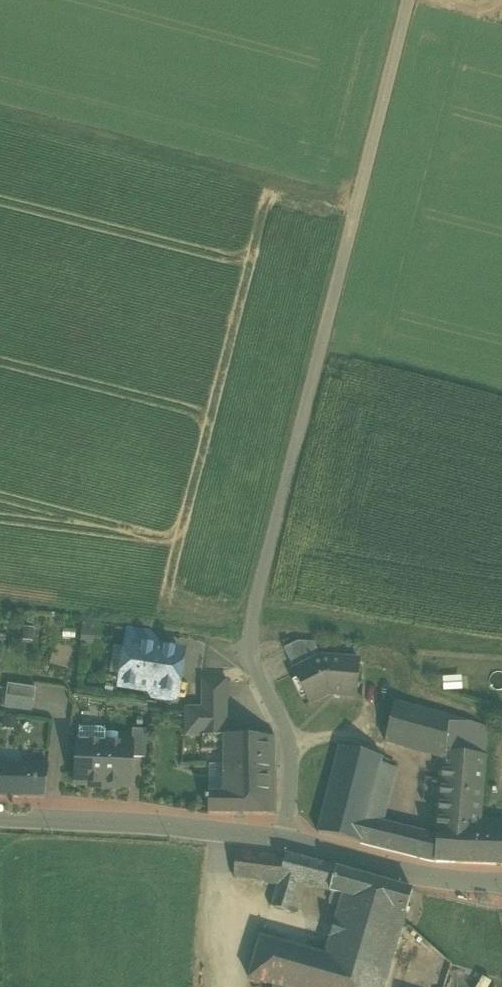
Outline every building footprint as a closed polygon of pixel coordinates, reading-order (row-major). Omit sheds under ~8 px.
[(297,643),(284,650),(295,674),(321,661),(314,645),(297,643)] [(179,652),(127,644),(120,688),(175,696),(177,680),(180,681),(182,662),(178,662),(179,652)] [(295,674),(293,674),(309,705),(328,695),(357,698),(359,664),(321,661),(295,674)] [(202,709),(202,738),(226,738),(226,682),(201,682),(201,709),(202,709)] [(36,689),(8,685),(6,697),(34,701),(36,689)] [(34,701),(6,697),(4,709),(32,713),(34,701)] [(475,865),(479,819),(487,729),(394,703),(386,742),(444,759),(437,837),(434,863),(475,865)] [(202,709),(201,709),(186,709),(186,738),(202,738),(202,709)] [(75,787),(103,788),(105,744),(105,733),(101,729),(83,728),(80,732),(79,743),(77,742),(75,787)] [(133,745),(133,759),(146,759),(147,731),(133,731),(132,745),(133,745)] [(224,795),(208,795),(208,816),(275,816),(274,738),(226,738),(202,738),(202,752),(225,752),(224,764),(224,795)] [(105,744),(103,788),(131,789),(133,759),(133,745),(132,745),(105,744)] [(434,863),(437,837),(381,823),(395,769),(381,765),(382,759),(340,748),(318,834),(426,862),(434,863)] [(224,795),(224,764),(208,764),(208,795),(224,795)] [(44,799),(48,768),(0,768),(0,798),(44,799)] [(479,819),(475,865),(501,866),(501,822),(479,819)] [(266,883),(269,856),(235,852),(233,879),(266,883)] [(269,856),(266,883),(278,884),(285,858),(269,856)] [(330,892),(336,870),(286,856),(285,858),(278,884),(271,908),(294,914),(303,884),(330,892)] [(369,903),(406,914),(412,892),(336,870),(330,892),(343,896),(369,903)] [(324,956),(388,974),(402,926),(366,916),(369,903),(343,896),(324,956)] [(406,914),(369,903),(366,916),(402,926),(406,914)] [(324,956),(260,938),(248,980),(272,986),(385,986),(388,974),(324,956)]
